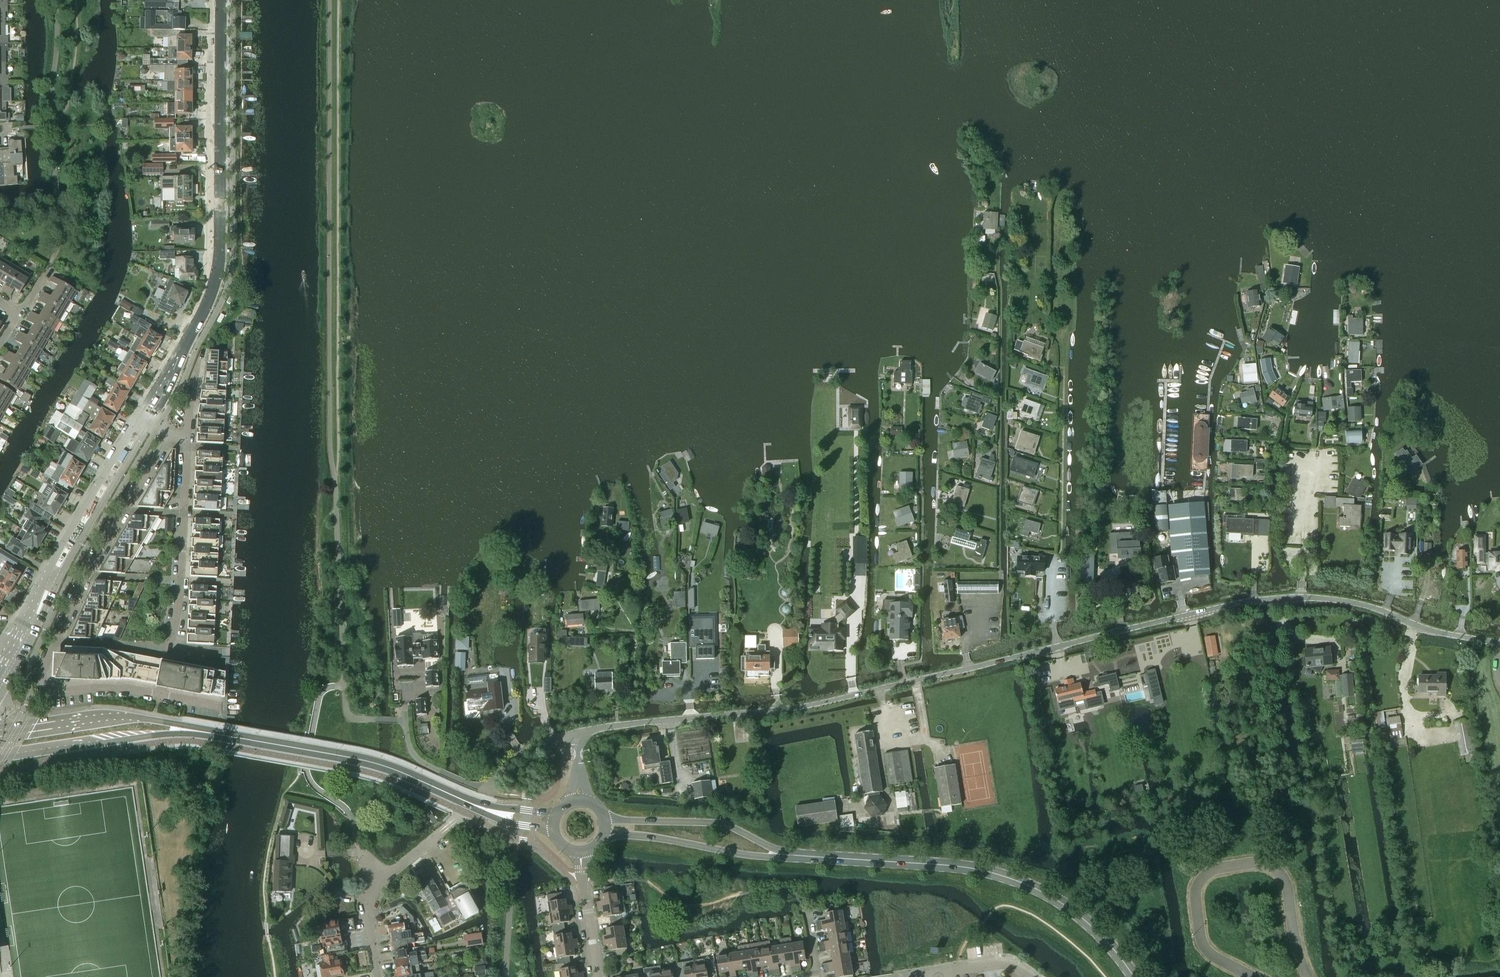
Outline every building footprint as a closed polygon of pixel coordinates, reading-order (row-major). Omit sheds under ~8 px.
[(145,17),(145,30),(150,30),(170,31),(173,31),(173,30),(184,30),(184,18),(179,18),(179,13),(177,13),(178,11),(172,11),(145,11),(145,17)] [(168,48),(176,48),(193,48),(192,41),(191,41),(191,36),(176,36),(170,37),(170,31),(150,30),(150,37),(168,37),(168,48)] [(193,48),(176,48),(168,48),(168,59),(150,59),(150,66),(174,66),(174,59),(176,59),(176,60),(191,60),(191,56),(193,56),(193,48)] [(164,82),(175,82),(191,81),(191,70),(175,70),(175,66),(174,66),(150,66),(149,66),(149,73),(160,73),(160,71),(164,72),(164,82)] [(167,92),(175,92),(192,92),(192,87),(191,87),(191,81),(175,82),(167,82),(167,92)] [(5,102),(5,89),(8,89),(8,82),(0,82),(0,102),(5,102)] [(175,92),(175,103),(191,103),(191,97),(192,97),(192,92),(175,92)] [(0,102),(0,121),(8,121),(8,114),(5,114),(5,102),(0,102)] [(191,103),(175,103),(175,115),(191,115),(191,103)] [(169,128),(169,141),(175,140),(193,140),(193,133),(191,133),(191,128),(169,128)] [(8,150),(2,150),(4,185),(17,185),(17,176),(14,176),(13,166),(22,165),(21,141),(14,141),(14,140),(8,140),(8,150)] [(193,140),(175,140),(169,141),(169,153),(190,152),(190,148),(193,148),(193,140)] [(143,173),(163,173),(163,164),(143,164),(143,173)] [(191,177),(176,177),(161,177),(161,189),(174,189),(175,202),(176,202),(176,206),(183,206),(183,202),(191,202),(191,195),(193,195),(193,185),(191,185),(191,177)] [(997,229),(998,213),(985,213),(985,229),(997,229)] [(173,236),(173,244),(193,243),(193,231),(182,231),(182,228),(171,227),(171,236),(173,236)] [(159,251),(159,260),(174,259),(174,251),(159,251)] [(11,262),(10,264),(0,258),(1,256),(0,258),(0,280),(11,262)] [(179,267),(179,280),(195,280),(195,269),(192,269),(192,258),(176,258),(176,267),(179,267)] [(5,294),(21,267),(19,269),(10,264),(11,262),(0,280),(0,281),(5,284),(1,291),(5,294)] [(1297,284),(1299,268),(1286,266),(1285,276),(1288,277),(1287,282),(1297,284)] [(21,267),(5,294),(9,297),(14,289),(20,292),(31,274),(31,273),(29,275),(20,270),(21,268),(21,267)] [(57,286),(54,292),(73,303),(71,301),(76,292),(78,293),(79,293),(52,277),(49,281),(57,286)] [(170,280),(165,290),(160,302),(161,303),(158,309),(172,315),(174,309),(176,310),(178,306),(181,307),(188,292),(181,288),(182,286),(170,280)] [(1248,307),(1260,306),(1259,291),(1246,293),(1248,307)] [(43,292),(40,297),(67,313),(67,312),(65,311),(70,302),(72,303),(73,303),(54,292),(50,297),(43,292)] [(45,306),(42,311),(61,322),(59,321),(65,312),(67,313),(40,297),(37,301),(45,306)] [(31,312),(28,316),(55,332),(53,331),(59,321),(61,323),(61,322),(42,311),(39,317),(31,312)] [(993,330),(997,316),(987,313),(983,327),(993,330)] [(33,325),(30,331),(49,342),(47,341),(53,331),(55,332),(28,316),(26,321),(33,325)] [(1362,335),(1362,319),(1353,319),(1352,316),(1347,316),(1348,335),(1362,335)] [(137,337),(137,338),(142,341),(155,349),(160,343),(158,342),(160,338),(149,332),(153,327),(139,319),(135,325),(139,327),(134,335),(137,337)] [(1278,346),(1284,337),(1269,327),(1261,339),(1269,344),(1271,341),(1278,346)] [(19,332),(16,336),(43,352),(41,351),(47,341),(49,342),(30,331),(27,336),(19,332)] [(22,345),(18,350),(37,362),(35,360),(41,351),(43,352),(16,336),(14,340),(22,345)] [(137,338),(128,351),(134,354),(136,351),(148,359),(150,355),(151,356),(155,349),(142,341),(137,338)] [(128,344),(119,339),(117,343),(126,348),(128,344)] [(1017,340),(1014,350),(1034,357),(1034,358),(1040,360),(1044,349),(1025,342),(1025,343),(1017,340)] [(1358,364),(1359,342),(1348,342),(1346,363),(1358,364)] [(7,351),(5,356),(31,372),(32,371),(30,370),(35,361),(37,362),(18,350),(15,356),(7,351)] [(128,351),(121,364),(126,367),(140,375),(144,368),(143,368),(145,364),(133,357),(134,354),(128,351)] [(206,351),(203,371),(226,372),(227,357),(227,352),(217,352),(206,351)] [(10,365),(7,370),(26,381),(24,380),(29,371),(31,372),(5,356),(2,360),(10,365)] [(1263,373),(1268,384),(1277,380),(1272,370),(1270,358),(1261,360),(1263,373)] [(911,370),(911,362),(901,361),(900,368),(899,368),(898,372),(894,372),(894,383),(912,383),(913,370),(911,370)] [(991,380),(996,372),(980,363),(976,372),(991,380)] [(126,367),(121,364),(117,371),(122,374),(117,383),(129,390),(135,381),(136,382),(140,375),(126,367)] [(1244,381),(1256,380),(1255,364),(1242,366),(1244,381)] [(1027,377),(1024,384),(1043,390),(1048,377),(1024,368),(1022,375),(1027,377)] [(7,370),(3,376),(1,374),(0,375),(0,380),(17,390),(23,380),(26,382),(26,381),(7,370)] [(1347,397),(1353,397),(1352,388),(1350,388),(1350,382),(1361,382),(1361,370),(1345,371),(1346,389),(1347,397)] [(203,371),(201,385),(225,386),(226,372),(203,371)] [(113,388),(109,395),(123,403),(127,396),(126,395),(128,392),(115,385),(113,384),(115,382),(108,378),(106,381),(105,383),(113,388)] [(95,420),(109,428),(112,422),(111,421),(113,417),(87,402),(96,387),(84,380),(69,405),(81,412),(82,412),(88,416),(95,420)] [(11,406),(9,404),(15,394),(0,385),(0,399),(11,406)] [(201,385),(199,400),(224,401),(225,386),(201,385)] [(1256,401),(1253,388),(1247,390),(1248,392),(1240,394),(1242,403),(1250,401),(1250,403),(1256,401)] [(1270,396),(1282,406),(1289,398),(1277,388),(1270,396)] [(969,396),(964,409),(979,414),(982,405),(980,405),(981,401),(989,404),(991,399),(983,396),(983,395),(973,392),(972,397),(969,396)] [(123,403),(109,395),(103,405),(116,413),(117,409),(119,410),(123,403)] [(1338,397),(1322,399),(1323,410),(1336,408),(1336,405),(1339,404),(1338,397)] [(5,415),(3,414),(9,405),(11,406),(0,399),(0,412),(5,415)] [(1038,413),(1040,405),(1025,399),(1020,413),(1028,415),(1030,410),(1038,413)] [(199,400),(197,414),(224,415),(230,415),(231,401),(224,401),(199,400)] [(62,416),(55,412),(48,424),(74,440),(77,435),(80,431),(82,427),(75,423),(81,412),(69,405),(62,416)] [(1311,418),(1312,407),(1295,405),(1294,416),(1311,418)] [(1349,421),(1361,420),(1361,407),(1349,408),(1349,421)] [(850,421),(850,424),(852,424),(852,421),(860,421),(860,427),(860,408),(850,408),(850,421)] [(1318,412),(1318,422),(1324,422),(1326,422),(1326,412),(1318,412)] [(82,426),(88,416),(82,413),(76,423),(82,426)] [(992,431),(997,417),(987,413),(982,427),(992,431)] [(197,414),(196,428),(223,429),(224,415),(197,414)] [(1256,429),(1257,419),(1242,418),(1241,428),(1256,429)] [(85,429),(101,438),(103,435),(104,436),(109,428),(95,420),(91,426),(88,424),(85,429)] [(1192,425),(1191,428),(1190,457),(1191,460),(1193,463),(1196,464),(1200,463),(1203,461),(1204,458),(1205,458),(1206,429),(1205,429),(1204,426),(1201,423),(1198,422),(1195,423),(1192,425)] [(47,425),(41,436),(48,440),(54,429),(47,425)] [(892,427),(891,435),(902,436),(903,427),(892,427)] [(196,428),(195,443),(222,444),(223,429),(196,428)] [(1363,430),(1344,430),(1345,443),(1361,443),(1361,442),(1363,442),(1363,430)] [(80,445),(94,453),(98,446),(96,446),(99,442),(86,435),(80,431),(77,435),(83,439),(80,445)] [(1021,431),(1017,445),(1016,449),(1023,452),(1025,447),(1031,449),(1034,439),(1029,438),(1030,434),(1021,431)] [(94,453),(80,445),(71,440),(65,450),(74,455),(86,463),(88,460),(89,461),(94,453)] [(1246,452),(1247,441),(1232,440),(1231,451),(1246,452)] [(955,458),(969,456),(967,442),(961,443),(962,449),(954,450),(955,458)] [(1403,449),(1396,454),(1404,464),(1403,467),(1405,469),(1407,469),(1410,473),(1419,467),(1407,451),(1405,452),(1403,449)] [(175,451),(170,450),(136,507),(163,509),(173,492),(175,451)] [(195,452),(194,466),(221,468),(222,453),(195,452)] [(56,465),(58,466),(79,479),(82,473),(83,472),(81,471),(83,468),(72,461),(73,458),(64,453),(60,459),(56,465)] [(979,467),(976,476),(990,480),(995,463),(993,462),(995,455),(991,454),(988,460),(982,458),(979,467)] [(1015,457),(1013,464),(1017,466),(1016,471),(1033,477),(1037,464),(1015,457)] [(664,470),(659,474),(670,490),(675,486),(672,482),(676,479),(677,474),(669,462),(662,467),(664,470)] [(762,475),(770,475),(770,467),(766,464),(764,465),(762,467),(762,475)] [(1237,465),(1236,477),(1240,477),(1252,477),(1253,466),(1237,465)] [(58,466),(50,479),(57,483),(59,480),(71,488),(73,484),(75,485),(79,479),(58,466)] [(194,466),(194,481),(221,482),(221,468),(194,466)] [(912,489),(912,472),(900,472),(900,488),(912,489)] [(47,499),(62,507),(66,501),(64,500),(66,496),(63,494),(66,489),(57,483),(50,479),(48,478),(45,483),(47,485),(41,495),(47,499)] [(1361,497),(1367,486),(1353,479),(1348,490),(1361,497)] [(194,481),(193,495),(220,496),(221,482),(194,481)] [(968,489),(969,485),(964,484),(963,488),(957,486),(954,494),(960,496),(957,505),(964,507),(969,490),(968,489)] [(1033,506),(1036,496),(1028,493),(1029,489),(1023,487),(1018,501),(1033,506)] [(1244,501),(1245,489),(1230,488),(1229,496),(1228,500),(1244,501)] [(1166,491),(1152,492),(1155,532),(1169,531),(1166,491)] [(33,504),(30,509),(43,517),(48,520),(51,515),(54,517),(56,513),(58,514),(62,507),(47,499),(41,495),(35,505),(33,504)] [(220,496),(193,495),(192,510),(219,511),(220,496)] [(1361,527),(1362,505),(1354,505),(1355,498),(1336,498),(1336,507),(1344,507),(1343,517),(1339,517),(1339,526),(1361,527)] [(1174,505),(1176,530),(1180,580),(1209,575),(1204,503),(1174,505)] [(612,526),(614,508),(602,506),(601,525),(612,526)] [(898,527),(914,521),(909,506),(900,509),(901,513),(894,515),(898,527)] [(21,530),(41,542),(45,535),(42,533),(44,529),(38,525),(43,517),(30,509),(24,518),(27,520),(21,530)] [(679,523),(688,521),(686,509),(676,511),(679,523)] [(672,510),(661,513),(664,521),(661,522),(664,533),(671,530),(668,520),(674,518),(672,510)] [(1259,536),(1259,520),(1236,518),(1236,516),(1223,515),(1223,523),(1226,523),(1226,532),(1228,533),(1228,534),(1241,535),(1243,535),(1243,533),(1253,533),(1253,535),(1259,536)] [(131,516),(123,530),(150,531),(158,517),(131,516)] [(192,519),(191,533),(218,535),(219,520),(192,519)] [(1037,534),(1040,524),(1026,520),(1021,535),(1028,537),(1029,532),(1037,534)] [(629,530),(629,522),(618,521),(617,529),(629,530)] [(771,528),(771,522),(752,522),(752,532),(770,532),(771,528)] [(717,535),(719,527),(703,523),(701,532),(707,534),(707,532),(717,535)] [(955,529),(951,539),(964,543),(963,547),(974,551),(972,557),(982,560),(986,545),(985,545),(985,542),(978,539),(977,542),(976,542),(976,544),(968,542),(971,533),(955,529)] [(41,542),(21,530),(16,539),(12,537),(6,549),(22,559),(28,548),(32,550),(34,547),(37,549),(41,542)] [(123,530),(114,544),(141,545),(150,531),(123,530)] [(191,533),(190,548),(217,549),(218,535),(191,533)] [(1139,533),(1110,534),(1110,554),(1118,553),(1118,558),(1140,557),(1139,537),(1139,533)] [(1384,533),(1384,550),(1395,551),(1395,550),(1399,550),(1399,554),(1411,555),(1412,534),(1400,534),(1400,535),(1395,534),(1384,533)] [(1484,536),(1475,536),(1475,552),(1478,552),(1478,563),(1485,563),(1484,561),(1484,553),(1484,536)] [(897,562),(912,557),(906,542),(897,545),(900,553),(894,555),(897,562)] [(114,544),(106,558),(133,559),(141,545),(114,544)] [(745,554),(757,554),(757,545),(744,545),(745,554)] [(190,548),(190,562),(217,563),(217,549),(190,548)] [(1,560),(2,561),(2,560),(14,567),(14,568),(18,561),(0,550),(0,560),(1,560)] [(1457,568),(1467,568),(1466,551),(1457,551),(1457,568)] [(854,552),(854,564),(866,564),(866,552),(854,552)] [(1484,553),(1484,561),(1490,561),(1490,569),(1497,569),(1497,571),(1499,571),(1499,553),(1484,553)] [(1166,567),(1164,556),(1157,558),(1154,559),(1155,568),(1159,567),(1162,583),(1174,581),(1171,566),(1166,567)] [(1018,557),(1017,570),(1025,570),(1025,576),(1035,576),(1035,571),(1043,571),(1044,558),(1018,557)] [(133,559),(106,558),(98,572),(125,574),(133,559)] [(607,571),(608,561),(604,561),(605,558),(599,558),(597,571),(599,571),(607,571)] [(0,563),(0,577),(15,586),(19,579),(18,578),(20,575),(12,570),(14,568),(14,567),(2,560),(2,561),(1,560),(0,563)] [(217,563),(190,562),(189,577),(216,578),(217,563)] [(607,571),(599,571),(597,586),(604,587),(607,571)] [(6,594),(7,595),(9,592),(11,593),(15,586),(0,577),(0,603),(6,594)] [(943,581),(946,603),(954,602),(952,580),(943,581)] [(94,581),(87,596),(114,597),(121,582),(94,581)] [(998,593),(998,582),(957,582),(957,593),(998,593)] [(189,585),(188,600),(215,601),(216,587),(189,585)] [(674,592),(674,607),(685,607),(685,588),(681,588),(682,592),(674,592)] [(87,596),(81,610),(108,611),(114,597),(87,596)] [(579,612),(600,610),(599,599),(578,601),(579,612)] [(188,600),(187,615),(214,616),(215,601),(188,600)] [(883,600),(883,612),(887,612),(887,623),(890,623),(890,640),(908,640),(908,629),(907,629),(907,620),(908,617),(912,618),(913,601),(900,600),(900,603),(894,603),(894,601),(883,600)] [(809,636),(809,638),(809,646),(826,646),(826,647),(828,647),(828,650),(842,650),(842,629),(839,629),(839,623),(845,618),(845,619),(855,610),(847,601),(837,609),(840,612),(833,618),(833,625),(826,625),(826,629),(809,629),(809,636)] [(81,610),(75,624),(102,625),(108,611),(81,610)] [(567,625),(583,624),(582,614),(567,615),(567,625)] [(187,615),(187,629),(214,630),(214,616),(187,615)] [(945,640),(947,640),(948,641),(952,640),(953,639),(960,638),(957,617),(942,620),(945,640)] [(703,619),(689,619),(689,628),(690,647),(696,646),(696,658),(714,657),(714,647),(714,645),(715,645),(714,622),(704,622),(703,619)] [(102,625),(75,624),(68,638),(95,639),(102,625)] [(214,630),(187,629),(186,644),(213,645),(214,630)] [(782,631),(783,645),(798,645),(797,631),(782,631)] [(412,636),(396,637),(396,645),(395,645),(396,659),(397,659),(398,667),(414,666),(413,658),(423,657),(423,660),(439,659),(438,640),(423,641),(422,636),(420,634),(413,634),(412,636)] [(532,645),(530,645),(530,662),(543,662),(544,653),(546,653),(546,651),(546,635),(539,635),(539,634),(537,634),(537,635),(532,635),(532,645)] [(469,637),(456,637),(456,650),(469,650),(469,637)] [(562,637),(562,646),(569,646),(569,640),(574,640),(574,637),(562,637)] [(663,674),(680,673),(680,662),(687,662),(686,643),(670,643),(671,661),(662,662),(663,674)] [(746,671),(746,678),(759,678),(759,675),(769,676),(769,668),(774,668),(774,657),(770,657),(770,651),(765,651),(765,645),(758,645),(758,651),(746,651),(746,656),(742,656),(742,671),(746,671)] [(155,685),(154,688),(161,690),(198,697),(198,696),(208,697),(208,695),(223,698),(224,672),(169,662),(103,649),(64,647),(61,654),(52,654),(50,679),(54,679),(53,681),(97,683),(97,682),(104,682),(104,681),(108,682),(108,680),(118,681),(118,680),(129,680),(155,685)] [(1304,654),(1300,665),(1319,673),(1323,665),(1331,664),(1330,647),(1305,650),(1305,655),(1304,654)] [(466,653),(456,653),(455,671),(465,671),(466,653)] [(1153,699),(1162,697),(1156,668),(1146,671),(1153,699)] [(426,687),(439,686),(438,670),(425,671),(426,687)] [(1338,670),(1326,671),(1327,681),(1339,679),(1338,670)] [(595,690),(613,689),(613,672),(595,673),(595,690)] [(1117,672),(1096,677),(1098,686),(1109,684),(1111,691),(1121,689),(1117,672)] [(1445,695),(1445,673),(1437,673),(1437,677),(1418,677),(1418,692),(1437,692),(1437,695),(1445,695)] [(1352,675),(1341,676),(1343,697),(1354,696),(1352,675)] [(1066,688),(1055,690),(1060,710),(1075,706),(1074,703),(1085,701),(1087,708),(1098,705),(1098,703),(1103,701),(1101,692),(1096,693),(1096,691),(1083,694),(1081,685),(1074,687),(1072,679),(1064,681),(1066,688)] [(468,691),(467,691),(469,710),(483,708),(484,710),(503,708),(500,683),(486,685),(468,687),(468,691)] [(426,698),(416,699),(417,715),(427,714),(426,698)] [(1399,716),(1386,718),(1389,740),(1403,737),(1399,716)] [(1477,761),(1475,753),(1469,719),(1455,722),(1460,755),(1464,755),(1466,763),(1477,761)] [(419,736),(429,735),(428,723),(418,724),(419,736)] [(864,794),(882,791),(873,731),(855,734),(864,794)] [(1351,752),(1364,750),(1365,750),(1364,739),(1363,739),(1350,740),(1351,752)] [(645,756),(643,756),(645,770),(660,768),(662,784),(673,782),(670,761),(660,763),(658,753),(660,753),(659,747),(656,748),(656,744),(652,745),(651,742),(650,742),(650,741),(644,742),(644,743),(643,743),(645,756)] [(888,786),(912,782),(907,751),(883,754),(888,786)] [(941,807),(961,804),(955,764),(935,768),(941,807)] [(696,798),(711,796),(709,781),(694,784),(696,798)] [(1134,786),(1135,793),(1143,791),(1142,784),(1134,786)] [(907,806),(906,793),(905,791),(895,793),(897,808),(907,807),(907,806)] [(872,817),(883,816),(888,804),(880,795),(869,797),(865,808),(872,817)] [(289,803),(290,800),(287,799),(284,808),(282,814),(279,826),(287,828),(292,810),(290,809),(287,809),(289,803)] [(798,827),(838,821),(835,801),(795,807),(798,827)] [(841,827),(854,825),(852,814),(839,816),(841,827)] [(467,832),(477,842),(484,835),(474,825),(467,832)] [(293,836),(278,835),(278,850),(276,850),(274,892),(290,891),(293,836)] [(435,883),(428,870),(416,877),(435,912),(447,906),(439,891),(441,890),(437,882),(435,883)] [(474,898),(470,891),(469,887),(468,883),(467,879),(449,890),(450,891),(466,919),(479,912),(472,900),(474,898)] [(596,902),(597,907),(619,903),(616,885),(605,887),(606,894),(600,895),(601,901),(596,902)] [(548,902),(550,913),(572,910),(571,905),(567,906),(566,899),(563,900),(562,892),(547,895),(548,902)] [(604,917),(609,916),(610,922),(622,920),(621,914),(626,914),(624,902),(619,903),(597,907),(598,911),(603,911),(604,917)] [(438,919),(443,927),(455,920),(455,919),(462,915),(458,909),(451,912),(438,919)] [(550,913),(552,924),(553,930),(565,928),(564,922),(569,921),(568,915),(573,914),(572,910),(550,913)] [(816,926),(844,922),(842,910),(825,913),(826,920),(816,921),(816,926)] [(390,933),(410,930),(409,923),(414,922),(414,917),(412,914),(409,913),(406,914),(404,916),(404,919),(407,921),(388,924),(390,933)] [(324,956),(325,962),(320,962),(323,976),(331,976),(344,975),(341,959),(336,960),(335,955),(348,952),(344,935),(348,934),(346,921),(342,922),(342,919),(316,924),(313,924),(312,940),(312,943),(310,943),(312,953),(318,952),(319,957),(324,956)] [(602,936),(603,940),(625,937),(622,920),(610,922),(611,928),(606,928),(607,935),(602,936)] [(828,935),(846,932),(844,922),(816,926),(817,931),(823,930),(827,929),(828,935)] [(554,936),(556,947),(578,943),(577,939),(572,939),(571,933),(566,934),(565,928),(553,930),(554,936)] [(390,933),(391,942),(412,939),(411,930),(410,930),(390,933)] [(820,947),(847,943),(846,932),(828,935),(829,941),(819,943),(820,947)] [(391,942),(393,951),(409,948),(408,944),(425,941),(424,937),(391,942)] [(609,951),(615,950),(616,956),(628,954),(625,937),(603,940),(604,945),(608,944),(609,951)] [(780,940),(781,946),(784,963),(790,962),(791,972),(796,971),(792,944),(791,938),(780,940)] [(769,941),(759,943),(760,949),(763,966),(768,965),(770,976),(775,975),(770,947),(769,941)] [(803,942),(792,944),(796,971),(801,971),(799,960),(806,959),(803,942)] [(556,947),(557,958),(558,964),(570,962),(569,956),(575,955),(574,949),(578,948),(578,943),(556,947)] [(748,945),(753,976),(758,976),(757,967),(763,966),(760,949),(759,943),(748,945)] [(831,950),(832,956),(849,954),(847,943),(820,947),(821,952),(831,950)] [(738,953),(741,970),(747,969),(748,976),(753,976),(748,945),(737,947),(738,953)] [(781,946),(770,947),(775,975),(780,974),(778,964),(784,963),(781,946)] [(393,957),(393,960),(427,954),(426,950),(417,952),(416,947),(409,948),(393,951),(394,957),(393,957)] [(728,954),(731,976),(736,976),(735,971),(741,970),(738,953),(728,954)] [(394,963),(395,969),(419,965),(418,961),(427,959),(427,954),(393,960),(393,963),(394,963)] [(727,976),(731,976),(728,954),(716,956),(719,973),(726,972),(727,976)] [(823,969),(829,968),(851,964),(849,954),(832,956),(833,962),(823,964),(823,969)] [(694,960),(696,976),(708,976),(708,975),(713,974),(711,963),(712,962),(708,956),(705,959),(694,960)] [(682,962),(677,963),(677,968),(678,968),(679,976),(696,976),(694,960),(682,962)] [(561,976),(583,976),(582,972),(578,973),(576,961),(570,962),(558,964),(553,964),(555,971),(560,970),(561,976)] [(830,973),(834,972),(835,976),(843,976),(853,975),(851,964),(829,968),(823,969),(824,973),(830,973)] [(396,976),(398,976),(420,974),(419,965),(395,969),(396,974),(396,976)] [(644,974),(644,976),(662,976),(661,971),(660,966),(643,969),(644,974)] [(661,971),(662,976),(679,976),(678,968),(677,968),(661,971)]
